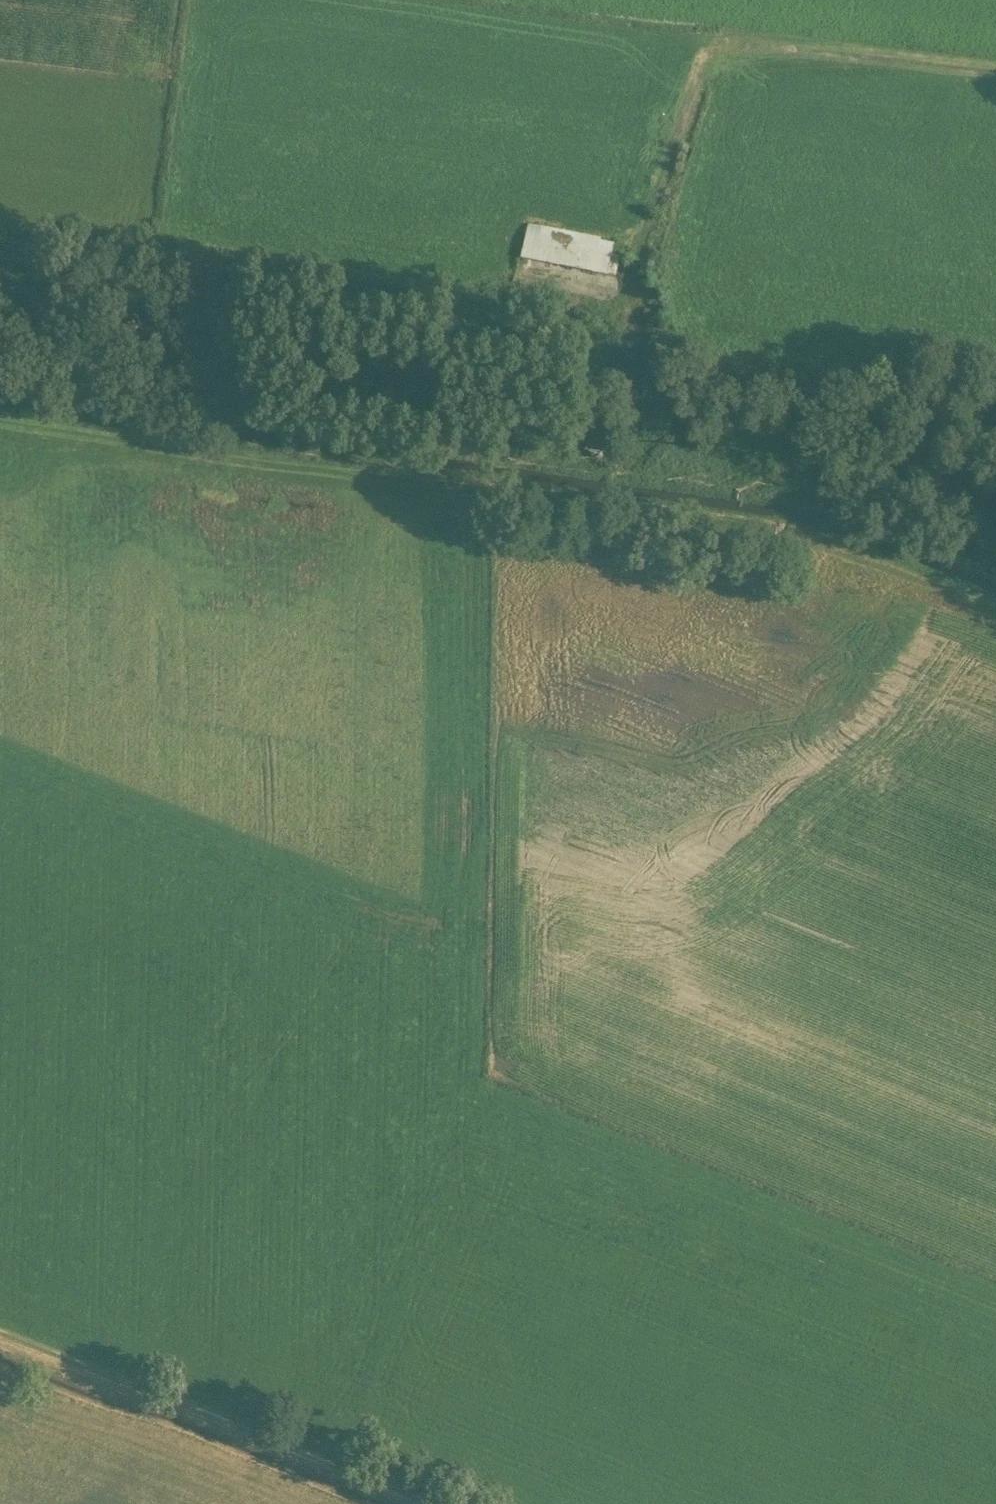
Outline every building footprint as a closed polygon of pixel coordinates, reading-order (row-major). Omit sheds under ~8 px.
[(524,258),(616,274),(620,256),(612,255),(615,240),(530,225),(524,258)]
